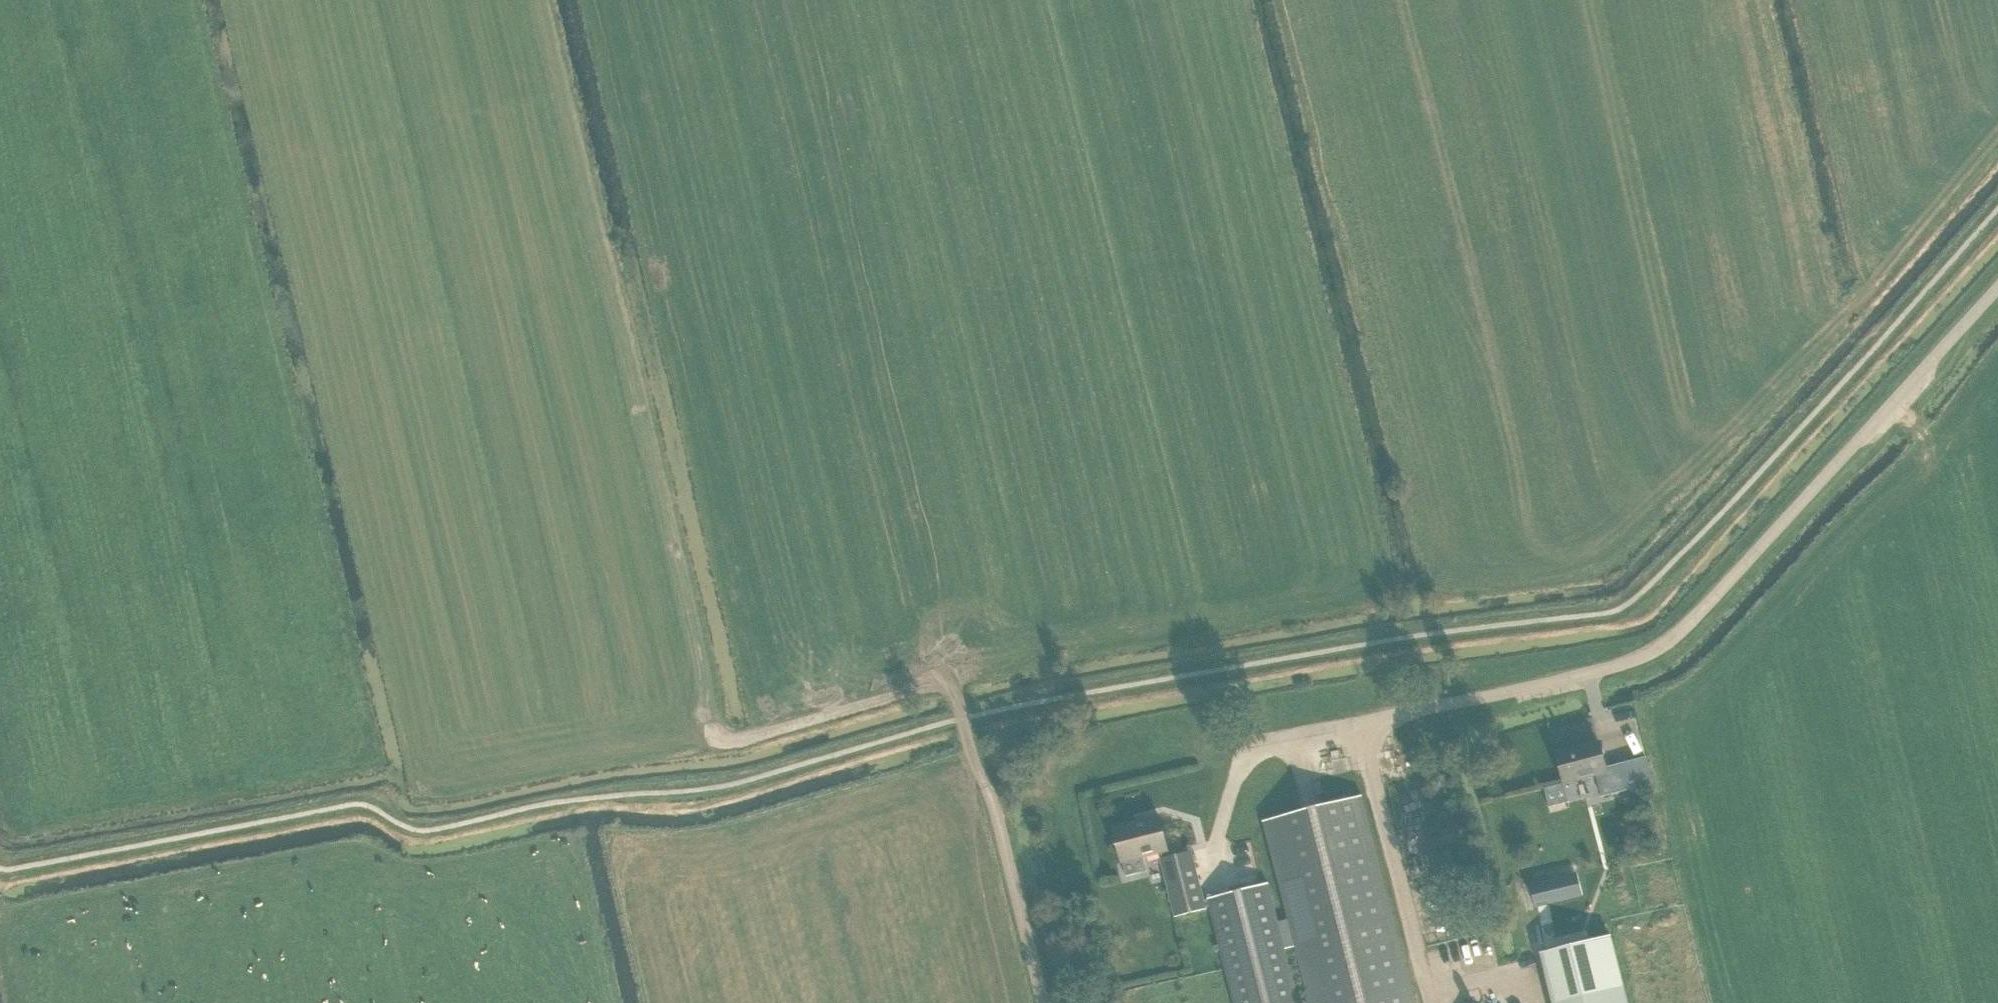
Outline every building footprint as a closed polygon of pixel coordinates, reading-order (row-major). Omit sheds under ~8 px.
[(1607,766),(1599,739),(1555,751),(1564,785),(1597,776),(1603,797),(1655,782),(1648,755),(1607,766)] [(1362,795),(1263,821),(1291,931),(1281,934),(1268,883),(1208,898),(1208,899),(1204,900),(1191,850),(1169,856),(1167,851),(1168,850),(1159,816),(1113,827),(1121,862),(1161,852),(1162,858),(1160,859),(1175,916),(1206,909),(1206,907),(1209,906),(1234,1002),(1299,1002),(1285,949),(1295,946),(1310,1002),(1415,1002),(1362,795)] [(1533,905),(1581,893),(1576,874),(1528,886),(1533,905)] [(1611,935),(1544,952),(1557,1002),(1628,1002),(1611,935)]
